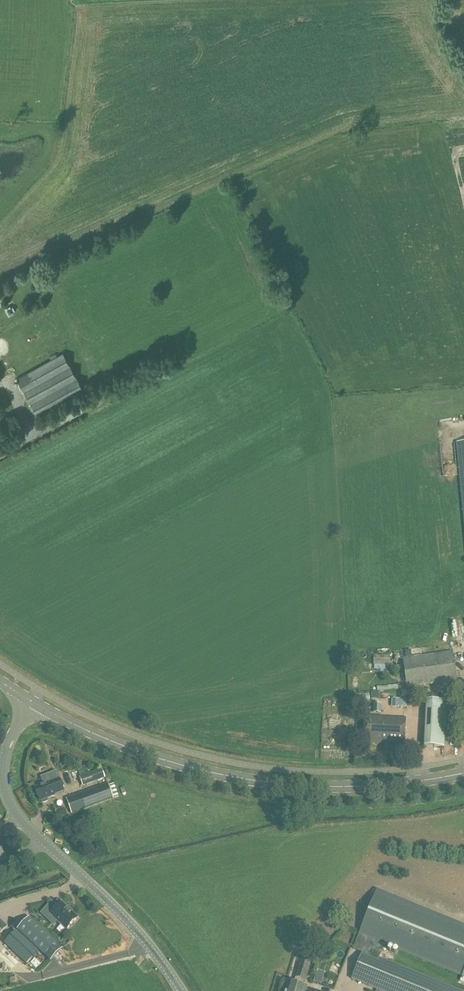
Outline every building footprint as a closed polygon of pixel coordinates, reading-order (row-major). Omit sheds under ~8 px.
[(38,416),(84,391),(63,354),(18,379),(38,416)] [(435,630),(436,634),(426,636),(428,647),(445,645),(443,629),(435,630)] [(386,667),(385,651),(373,652),(374,658),(370,659),(370,667),(386,667)] [(407,689),(457,681),(453,651),(402,659),(407,689)] [(426,701),(424,746),(444,747),(444,741),(454,741),(456,701),(446,701),(446,702),(426,701)] [(381,714),(381,705),(373,705),(373,713),(381,714)] [(404,745),(405,719),(365,716),(363,743),(378,744),(378,743),(404,745)] [(83,787),(105,779),(102,771),(80,778),(83,787)] [(44,785),(34,789),(39,802),(41,801),(42,803),(43,803),(47,802),(48,801),(47,799),(55,796),(55,795),(64,792),(57,772),(41,777),(44,785)] [(108,785),(108,784),(66,799),(72,815),(118,798),(113,783),(108,785)] [(353,950),(360,953),(369,956),(370,952),(378,955),(376,959),(380,960),(385,947),(463,979),(463,926),(378,891),(353,950)] [(62,903),(50,915),(67,931),(78,918),(62,903)] [(30,917),(17,930),(50,961),(63,948),(30,917)] [(8,927),(0,919),(0,936),(8,927)] [(17,931),(4,944),(26,965),(38,952),(17,931)] [(350,981),(376,990),(454,990),(380,960),(376,959),(378,955),(370,952),(369,956),(360,953),(350,981)] [(300,959),(295,979),(306,982),(311,962),(300,959)] [(286,990),(317,990),(289,982),(286,990)]
